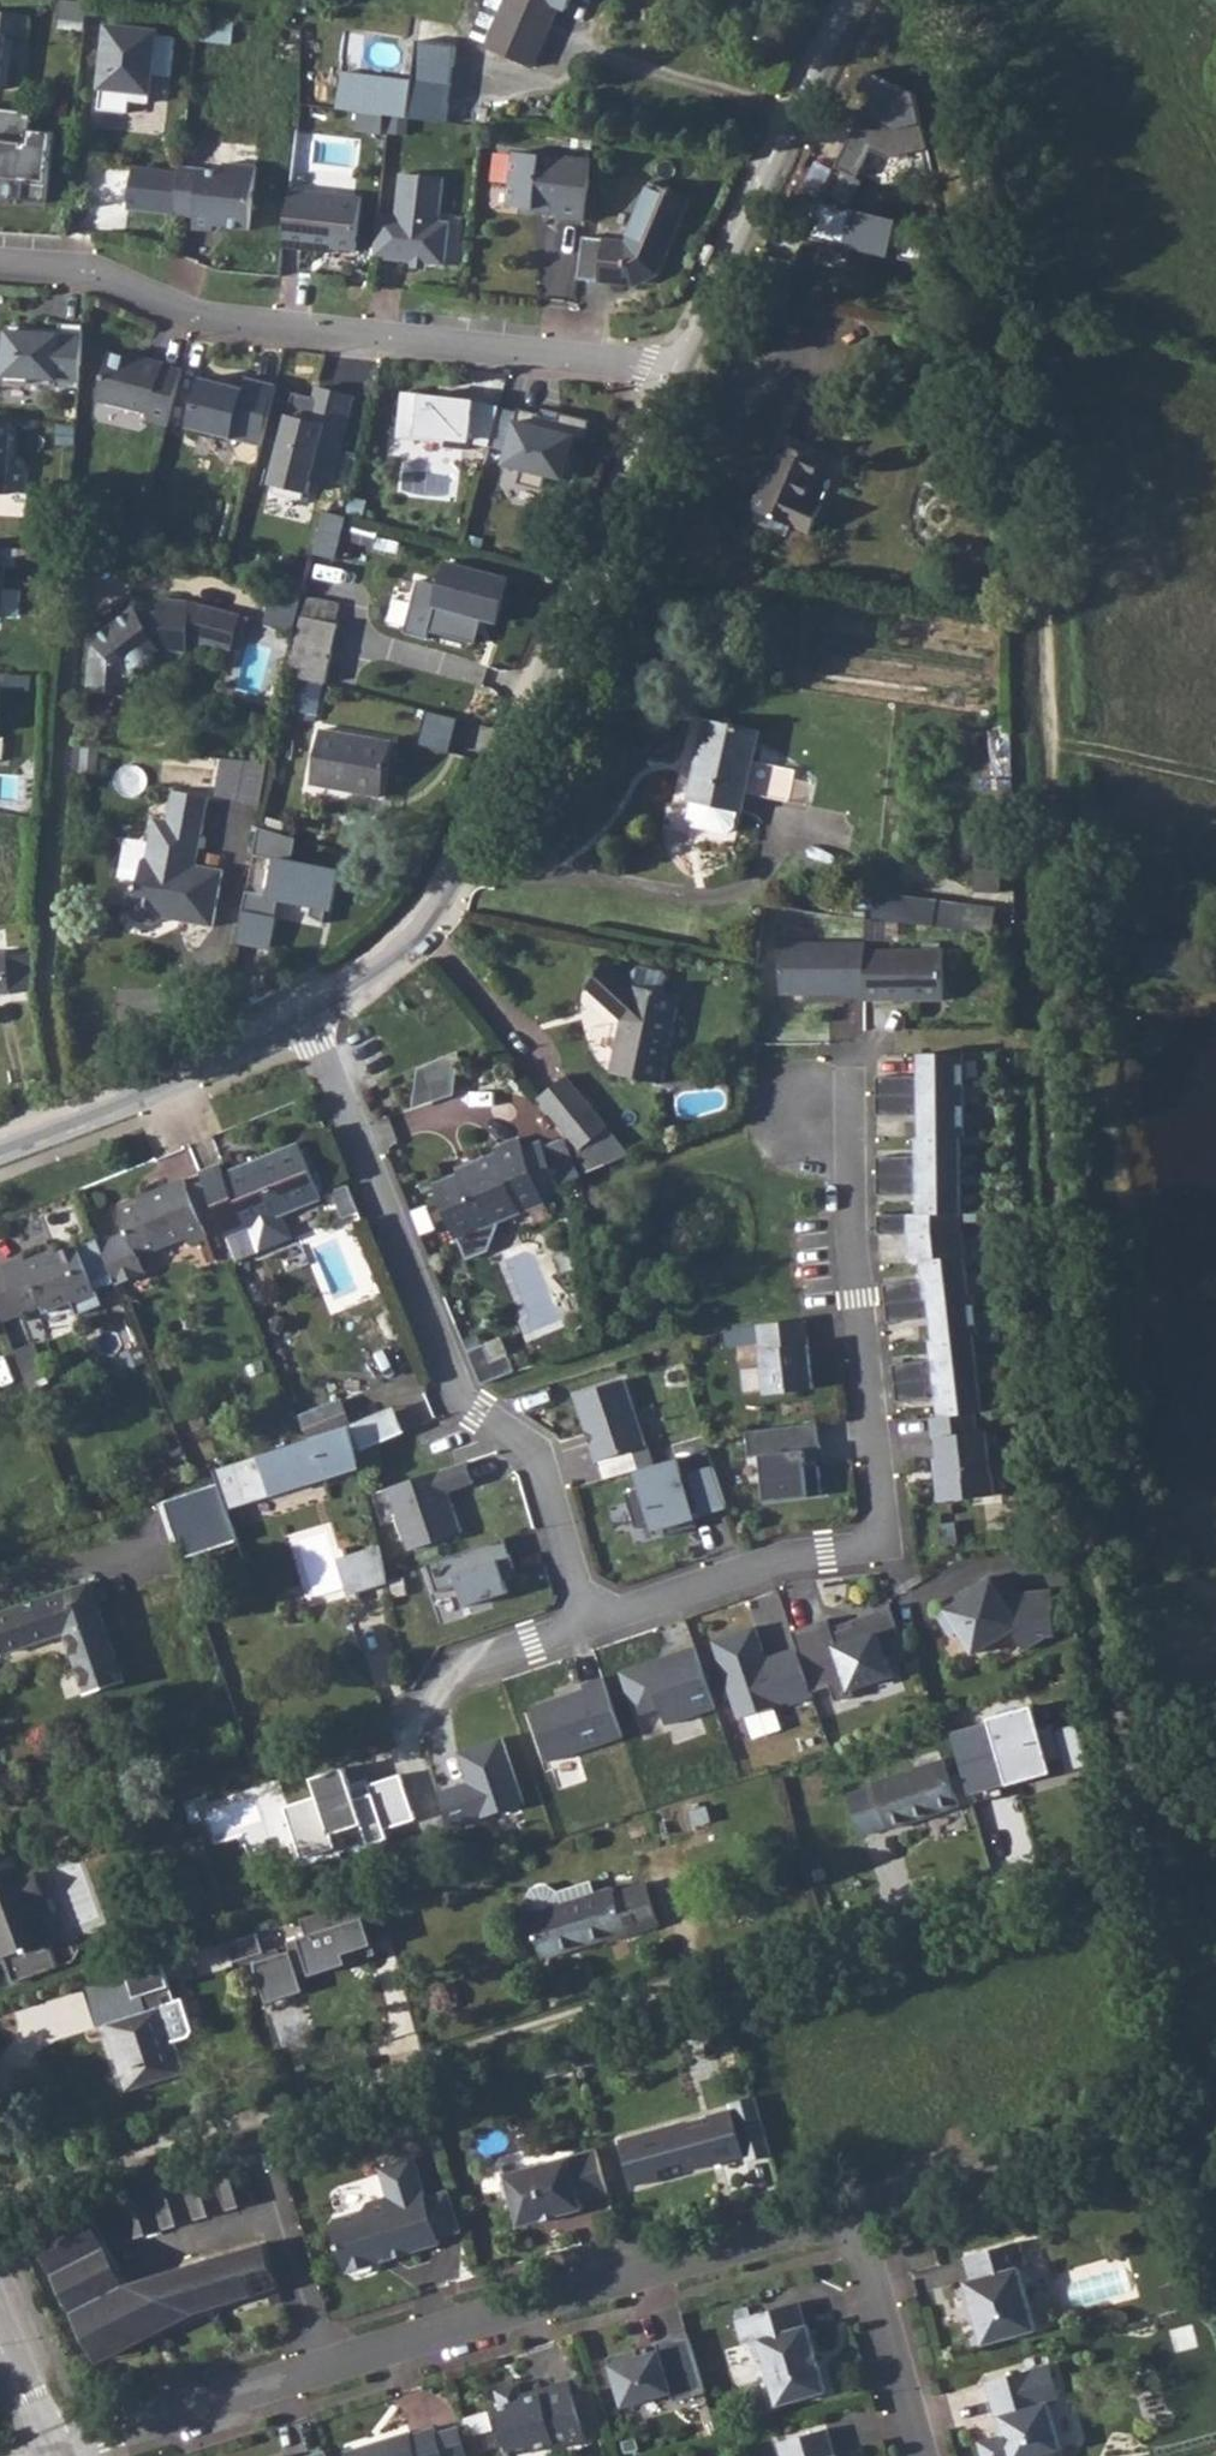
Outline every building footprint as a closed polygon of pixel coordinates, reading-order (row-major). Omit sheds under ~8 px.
[(507,0),(488,0),(471,37),(488,44),(507,0)] [(532,68),(558,6),(567,10),(571,0),(507,0),(488,44),(486,48),(532,68)] [(30,15),(0,12),(0,90),(7,34),(28,36),(30,15)] [(234,22),(201,19),(199,41),(232,45),(234,22)] [(108,26),(99,109),(127,112),(128,101),(149,103),(152,74),(170,76),(174,37),(156,36),(156,31),(108,26)] [(413,83),(408,118),(447,123),(457,46),(419,41),(413,83)] [(408,118),(413,83),(341,73),(336,109),(360,112),(384,115),(390,116),(408,118)] [(861,114),(835,168),(857,178),(871,150),(888,159),(927,149),(914,93),(883,78),(865,116),(861,114)] [(0,109),(0,180),(24,183),(22,200),(48,203),(55,133),(31,131),(33,112),(0,109)] [(381,134),(384,115),(360,112),(357,131),(381,134)] [(407,120),(391,118),(390,127),(406,129),(407,120)] [(593,162),(514,153),(507,206),(561,212),(560,218),(586,221),(593,162)] [(224,172),(181,167),(181,173),(133,167),(128,209),(195,217),(194,230),(214,232),(215,226),(250,230),(256,166),(225,163),(224,172)] [(379,214),(374,257),(445,266),(450,222),(439,221),(444,178),(401,173),(396,217),(379,214)] [(583,237),(578,280),(636,287),(659,275),(690,199),(650,183),(625,242),(583,237)] [(361,197),(285,189),(283,247),(322,252),(323,246),(355,250),(361,197)] [(930,228),(818,201),(809,236),(890,256),(893,246),(903,248),(901,259),(921,264),(930,228)] [(451,265),(465,265),(467,222),(452,221),(451,265)] [(84,325),(60,323),(60,329),(29,327),(29,333),(21,333),(21,327),(8,326),(7,335),(0,334),(0,376),(4,376),(4,382),(29,383),(29,378),(56,380),(55,388),(79,389),(84,325)] [(168,427),(182,370),(164,365),(164,362),(137,356),(136,360),(127,358),(108,353),(97,402),(151,415),(149,422),(168,427)] [(200,379),(189,427),(261,445),(276,386),(246,379),(243,390),(200,379)] [(295,393),(272,483),(309,493),(313,480),(332,485),(355,397),(319,388),(316,398),(295,393)] [(476,402),(403,394),(398,438),(446,443),(445,448),(469,450),(467,462),(485,463),(489,447),(499,408),(476,402)] [(542,414),(519,409),(505,465),(522,469),(519,483),(543,490),(547,475),(568,481),(576,450),(573,449),(576,438),(586,441),(590,421),(561,413),(559,421),(541,416),(542,414)] [(0,420),(0,495),(6,495),(11,421),(0,420)] [(753,509),(812,532),(824,505),(810,499),(826,462),(782,443),(753,509)] [(368,500),(349,496),(345,514),(363,519),(368,500)] [(348,518),(324,511),(314,553),(336,559),(348,518)] [(380,526),(356,519),(350,540),(375,546),(380,526)] [(141,526),(124,522),(120,540),(137,544),(141,526)] [(509,577),(445,561),(428,637),(475,650),(481,622),(499,626),(509,577)] [(303,592),(277,585),(266,622),(291,630),(303,592)] [(8,590),(6,615),(21,616),(23,591),(8,590)] [(307,596),(290,676),(326,684),(337,625),(335,624),(340,603),(307,596)] [(213,607),(190,601),(163,599),(162,603),(135,603),(135,609),(117,623),(116,629),(111,632),(105,631),(93,641),(87,730),(125,732),(131,672),(159,651),(186,653),(187,639),(229,650),(230,646),(242,649),(250,622),(238,619),(239,615),(213,607)] [(289,654),(261,644),(252,679),(280,687),(289,654)] [(753,761),(760,730),(707,719),(689,802),(693,802),(738,812),(742,813),(747,792),(789,801),(796,770),(753,761)] [(310,784),(381,797),(391,743),(320,730),(310,784)] [(99,748),(74,745),(72,770),(81,770),(97,771),(99,748)] [(266,768),(222,761),(217,794),(260,801),(266,768)] [(155,924),(164,918),(213,927),(224,871),(197,866),(209,797),(174,791),(169,821),(154,818),(150,843),(147,857),(143,861),(140,885),(134,887),(129,911),(136,921),(155,924)] [(738,812),(693,802),(690,819),(695,826),(727,833),(735,828),(738,812)] [(296,836),(260,829),(254,858),(269,861),(262,895),(242,891),(232,941),(266,947),(275,901),(328,911),(336,868),(292,859),(296,836)] [(1000,834),(976,834),(975,892),(999,893),(1000,834)] [(996,910),(877,894),(873,920),(993,936),(996,910)] [(866,943),(781,943),(781,995),(845,995),(845,998),(866,998),(866,951),(866,943)] [(944,950),(866,951),(866,998),(866,1001),(944,1000),(944,950)] [(31,991),(36,955),(35,955),(8,958),(8,955),(0,956),(0,993),(31,991)] [(611,1073),(662,1084),(680,995),(664,992),(630,985),(606,963),(585,985),(623,1020),(611,1073)] [(633,971),(630,985),(664,992),(667,978),(664,972),(639,967),(633,971)] [(458,1052),(418,1068),(413,1108),(454,1094),(458,1052)] [(965,1054),(920,1054),(921,1076),(921,1083),(910,1083),(910,1076),(877,1077),(877,1115),(911,1115),(911,1108),(921,1108),(921,1115),(921,1137),(918,1137),(918,1156),(918,1164),(911,1164),(911,1156),(877,1157),(878,1195),(911,1195),(911,1188),(918,1188),(918,1195),(919,1215),(878,1215),(878,1235),(908,1234),(912,1262),(922,1261),(924,1280),(925,1287),(918,1288),(917,1281),(884,1285),(888,1323),(922,1319),(921,1312),(932,1311),(932,1318),(935,1340),(931,1340),(934,1360),(934,1367),(927,1367),(926,1360),(893,1364),(897,1402),(931,1399),(930,1391),(937,1390),(938,1398),(940,1417),(932,1418),(934,1438),(938,1438),(942,1478),(937,1479),(940,1502),(995,1495),(988,1431),(979,1432),(978,1413),(984,1412),(975,1336),(980,1335),(975,1294),(970,1294),(966,1256),(965,1256),(962,1231),(960,1231),(960,1214),(963,1214),(962,1137),(967,1137),(965,1054)] [(538,1099),(580,1151),(608,1128),(566,1076),(538,1099)] [(630,1154),(608,1128),(580,1151),(583,1173),(630,1154)] [(473,1164),(473,1162),(470,1163),(473,1170),(462,1175),(461,1174),(459,1175),(434,1185),(456,1239),(458,1239),(467,1261),(490,1251),(501,1221),(545,1202),(543,1197),(524,1150),(519,1138),(495,1149),(497,1154),(473,1164)] [(540,1143),(524,1150),(543,1197),(560,1190),(557,1184),(579,1175),(565,1139),(543,1148),(540,1143)] [(219,1217),(237,1261),(292,1238),(283,1215),(322,1199),(300,1143),(225,1174),(221,1164),(201,1172),(204,1181),(219,1217)] [(473,1170),(470,1163),(456,1169),(459,1175),(461,1174),(462,1175),(473,1170)] [(116,1282),(117,1285),(146,1273),(139,1256),(187,1237),(190,1244),(208,1237),(202,1224),(188,1187),(184,1179),(148,1194),(150,1199),(120,1211),(128,1233),(101,1244),(116,1282)] [(204,1181),(188,1187),(202,1224),(219,1217),(204,1181)] [(99,1239),(79,1247),(97,1290),(116,1282),(101,1244),(99,1239)] [(22,1313),(22,1314),(42,1306),(45,1314),(72,1303),(77,1316),(104,1305),(97,1290),(79,1247),(78,1244),(44,1258),(42,1255),(26,1261),(24,1257),(3,1266),(22,1313)] [(3,1266),(0,1267),(0,1315),(2,1321),(22,1313),(3,1266)] [(932,1311),(921,1312),(922,1319),(932,1318),(932,1311)] [(807,1320),(758,1325),(766,1395),(815,1389),(807,1320)] [(484,1344),(492,1361),(508,1354),(501,1337),(484,1344)] [(35,1343),(15,1351),(23,1373),(43,1366),(35,1343)] [(484,1344),(467,1351),(481,1385),(516,1371),(508,1354),(492,1361),(484,1344)] [(624,1379),(576,1395),(604,1480),(639,1470),(652,1466),(624,1379)] [(930,1391),(931,1399),(938,1398),(937,1390),(930,1391)] [(342,1400),(300,1417),(310,1440),(350,1427),(342,1400)] [(394,1407),(351,1426),(362,1451),(405,1432),(394,1407)] [(818,1423),(746,1431),(749,1457),(760,1456),(765,1502),(822,1496),(819,1466),(807,1467),(805,1451),(821,1449),(818,1423)] [(310,1440),(214,1471),(218,1484),(164,1502),(183,1559),(237,1541),(227,1510),(362,1468),(350,1427),(310,1440)] [(707,1447),(683,1458),(691,1473),(714,1462),(707,1447)] [(644,1488),(626,1493),(636,1529),(663,1521),(667,1535),(698,1527),(694,1513),(702,1511),(703,1514),(727,1507),(714,1467),(683,1476),(677,1459),(652,1466),(639,1470),(644,1488)] [(466,1462),(388,1488),(409,1551),(462,1533),(448,1492),(474,1484),(466,1462)] [(505,1538),(427,1564),(437,1593),(458,1586),(465,1607),(509,1592),(505,1580),(512,1578),(510,1570),(515,1569),(505,1538)] [(376,1547),(344,1555),(354,1592),(386,1583),(376,1547)] [(973,1593),(939,1615),(952,1636),(960,1631),(974,1654),(1012,1630),(1025,1650),(1048,1636),(1056,1635),(1052,1591),(1017,1594),(1016,1578),(993,1581),(991,1577),(971,1589),(973,1593)] [(87,1581),(0,1607),(0,1649),(3,1658),(57,1641),(74,1698),(119,1683),(87,1581)] [(829,1619),(792,1632),(797,1648),(812,1693),(830,1687),(836,1702),(854,1696),(852,1689),(892,1676),(886,1659),(906,1651),(891,1607),(852,1620),(854,1626),(833,1633),(829,1619)] [(756,1627),(712,1641),(738,1719),(791,1701),(792,1705),(814,1697),(812,1693),(797,1648),(766,1658),(756,1627)] [(659,1660),(620,1673),(634,1716),(660,1708),(666,1726),(715,1710),(695,1649),(675,1655),(677,1661),(661,1666),(659,1660)] [(586,1690),(533,1707),(550,1760),(623,1737),(604,1679),(584,1685),(586,1690)] [(955,1743),(973,1804),(1004,1795),(1002,1786),(999,1777),(1049,1763),(1063,1759),(1067,1773),(1089,1766),(1077,1723),(1059,1728),(1056,1722),(1039,1727),(1033,1706),(989,1718),(993,1732),(955,1743)] [(503,1739),(459,1753),(471,1788),(460,1792),(459,1787),(438,1794),(450,1829),(524,1805),(503,1739)] [(888,1827),(889,1830),(961,1805),(945,1759),(873,1783),(874,1786),(849,1795),(863,1836),(888,1827)] [(999,1777),(1002,1786),(1052,1773),(1049,1763),(999,1777)] [(414,1820),(398,1770),(363,1781),(368,1797),(350,1803),(339,1770),(308,1780),(314,1798),(287,1807),(305,1861),(335,1851),(330,1835),(357,1826),(364,1849),(389,1841),(381,1830),(414,1820)] [(1,1942),(9,1968),(52,1954),(43,1928),(46,1927),(36,1898),(29,1901),(25,1886),(36,1882),(28,1858),(0,1867),(0,1943),(1,1942)] [(595,1893),(591,1882),(558,1892),(546,1884),(532,1889),(527,1903),(530,1914),(528,1915),(543,1959),(608,1938),(610,1942),(660,1925),(646,1883),(615,1893),(613,1887),(595,1893)] [(365,1917),(288,1942),(291,1951),(281,1954),(255,1963),(256,1967),(268,2003),(303,1991),(298,1973),(308,1970),(310,1977),(347,1965),(343,1954),(356,1950),(359,1960),(377,1954),(365,1917)] [(229,1943),(235,1963),(241,1961),(265,1953),(259,1933),(229,1943)] [(281,1954),(279,1948),(265,1953),(241,1961),(244,1971),(256,1967),(255,1963),(281,1954)] [(186,2072),(176,2041),(190,2037),(194,2031),(183,1998),(176,2001),(164,1963),(128,1975),(135,1998),(140,1996),(145,2012),(105,2024),(127,2092),(186,2072)] [(732,2109),(620,2140),(633,2186),(662,2178),(659,2166),(684,2159),(687,2172),(745,2156),(746,2161),(772,2154),(756,2096),(730,2104),(732,2109)] [(609,2193),(597,2149),(506,2174),(507,2177),(503,2184),(507,2198),(513,2201),(520,2226),(584,2209),(582,2201),(609,2193)] [(462,2231),(450,2190),(427,2197),(415,2157),(380,2168),(389,2197),(370,2202),(365,2210),(337,2219),(333,2227),(347,2272),(349,2272),(356,2276),(372,2271),(377,2263),(441,2244),(440,2238),(462,2231)] [(244,2164),(215,2172),(227,2210),(255,2201),(244,2164)] [(215,2172),(119,2201),(130,2240),(227,2210),(215,2172)] [(84,2199),(36,2213),(46,2231),(35,2237),(100,2363),(153,2336),(197,2313),(280,2289),(267,2243),(128,2284),(84,2199)] [(983,2345),(1037,2330),(1019,2268),(1027,2266),(1020,2241),(965,2256),(971,2279),(965,2281),(983,2345)] [(800,2302),(737,2320),(744,2345),(753,2342),(759,2361),(767,2365),(778,2405),(828,2392),(809,2325),(807,2325),(800,2302)] [(637,2349),(608,2357),(623,2407),(672,2393),(674,2402),(706,2392),(688,2333),(657,2342),(659,2350),(639,2356),(637,2349)] [(987,2382),(1001,2435),(979,2441),(983,2455),(1063,2455),(1048,2403),(1060,2400),(1050,2364),(987,2382)] [(496,2390),(501,2406),(496,2408),(510,2455),(554,2442),(556,2449),(588,2439),(585,2432),(573,2390),(570,2380),(538,2390),(540,2395),(523,2400),(518,2383),(496,2390)] [(591,2384),(573,2390),(585,2432),(603,2426),(591,2384)] [(438,2433),(444,2455),(469,2455),(460,2426),(438,2433)] [(436,2427),(412,2435),(411,2432),(345,2452),(346,2455),(444,2455),(438,2433),(436,2427)] [(779,2442),(783,2455),(838,2455),(836,2455),(828,2428),(779,2442)]
